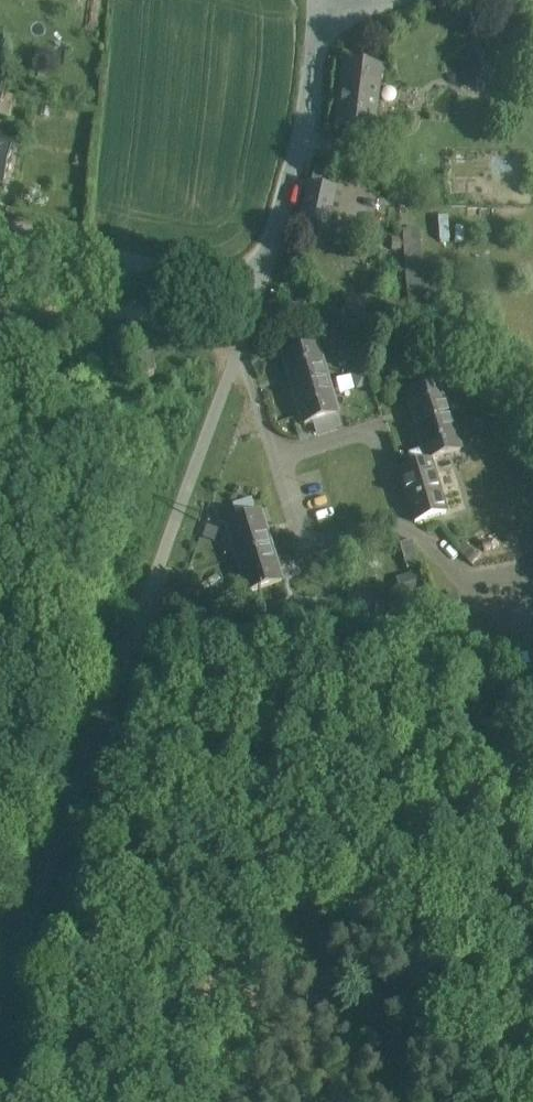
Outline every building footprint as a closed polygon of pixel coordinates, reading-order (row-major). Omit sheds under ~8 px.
[(381,70),(345,65),(336,124),(372,129),(381,70)] [(0,142),(0,183),(3,184),(12,145),(0,142)] [(336,190),(307,184),(299,223),(328,229),(336,190)] [(406,285),(423,284),(422,228),(404,229),(406,285)] [(364,305),(345,306),(346,321),(365,321),(364,305)] [(316,345),(283,355),(288,371),(293,370),(299,388),(326,380),(316,345)] [(150,362),(138,365),(141,380),(148,378),(153,377),(150,362)] [(326,380),(299,388),(304,407),(299,409),(304,424),(337,415),(326,380)] [(439,382),(407,392),(412,407),(417,406),(422,425),(450,416),(439,382)] [(450,416),(422,425),(428,443),(423,445),(428,461),(429,460),(460,451),(450,416)] [(428,461),(399,469),(415,521),(445,512),(429,460),(428,461)] [(259,511),(227,521),(232,537),(236,536),(242,554),(270,546),(259,511)] [(412,539),(400,543),(407,567),(419,563),(412,539)] [(270,546),(242,554),(248,573),(243,574),(248,590),(281,580),(270,546)] [(371,595),(357,594),(356,612),(356,619),(369,620),(370,613),(371,595)]
